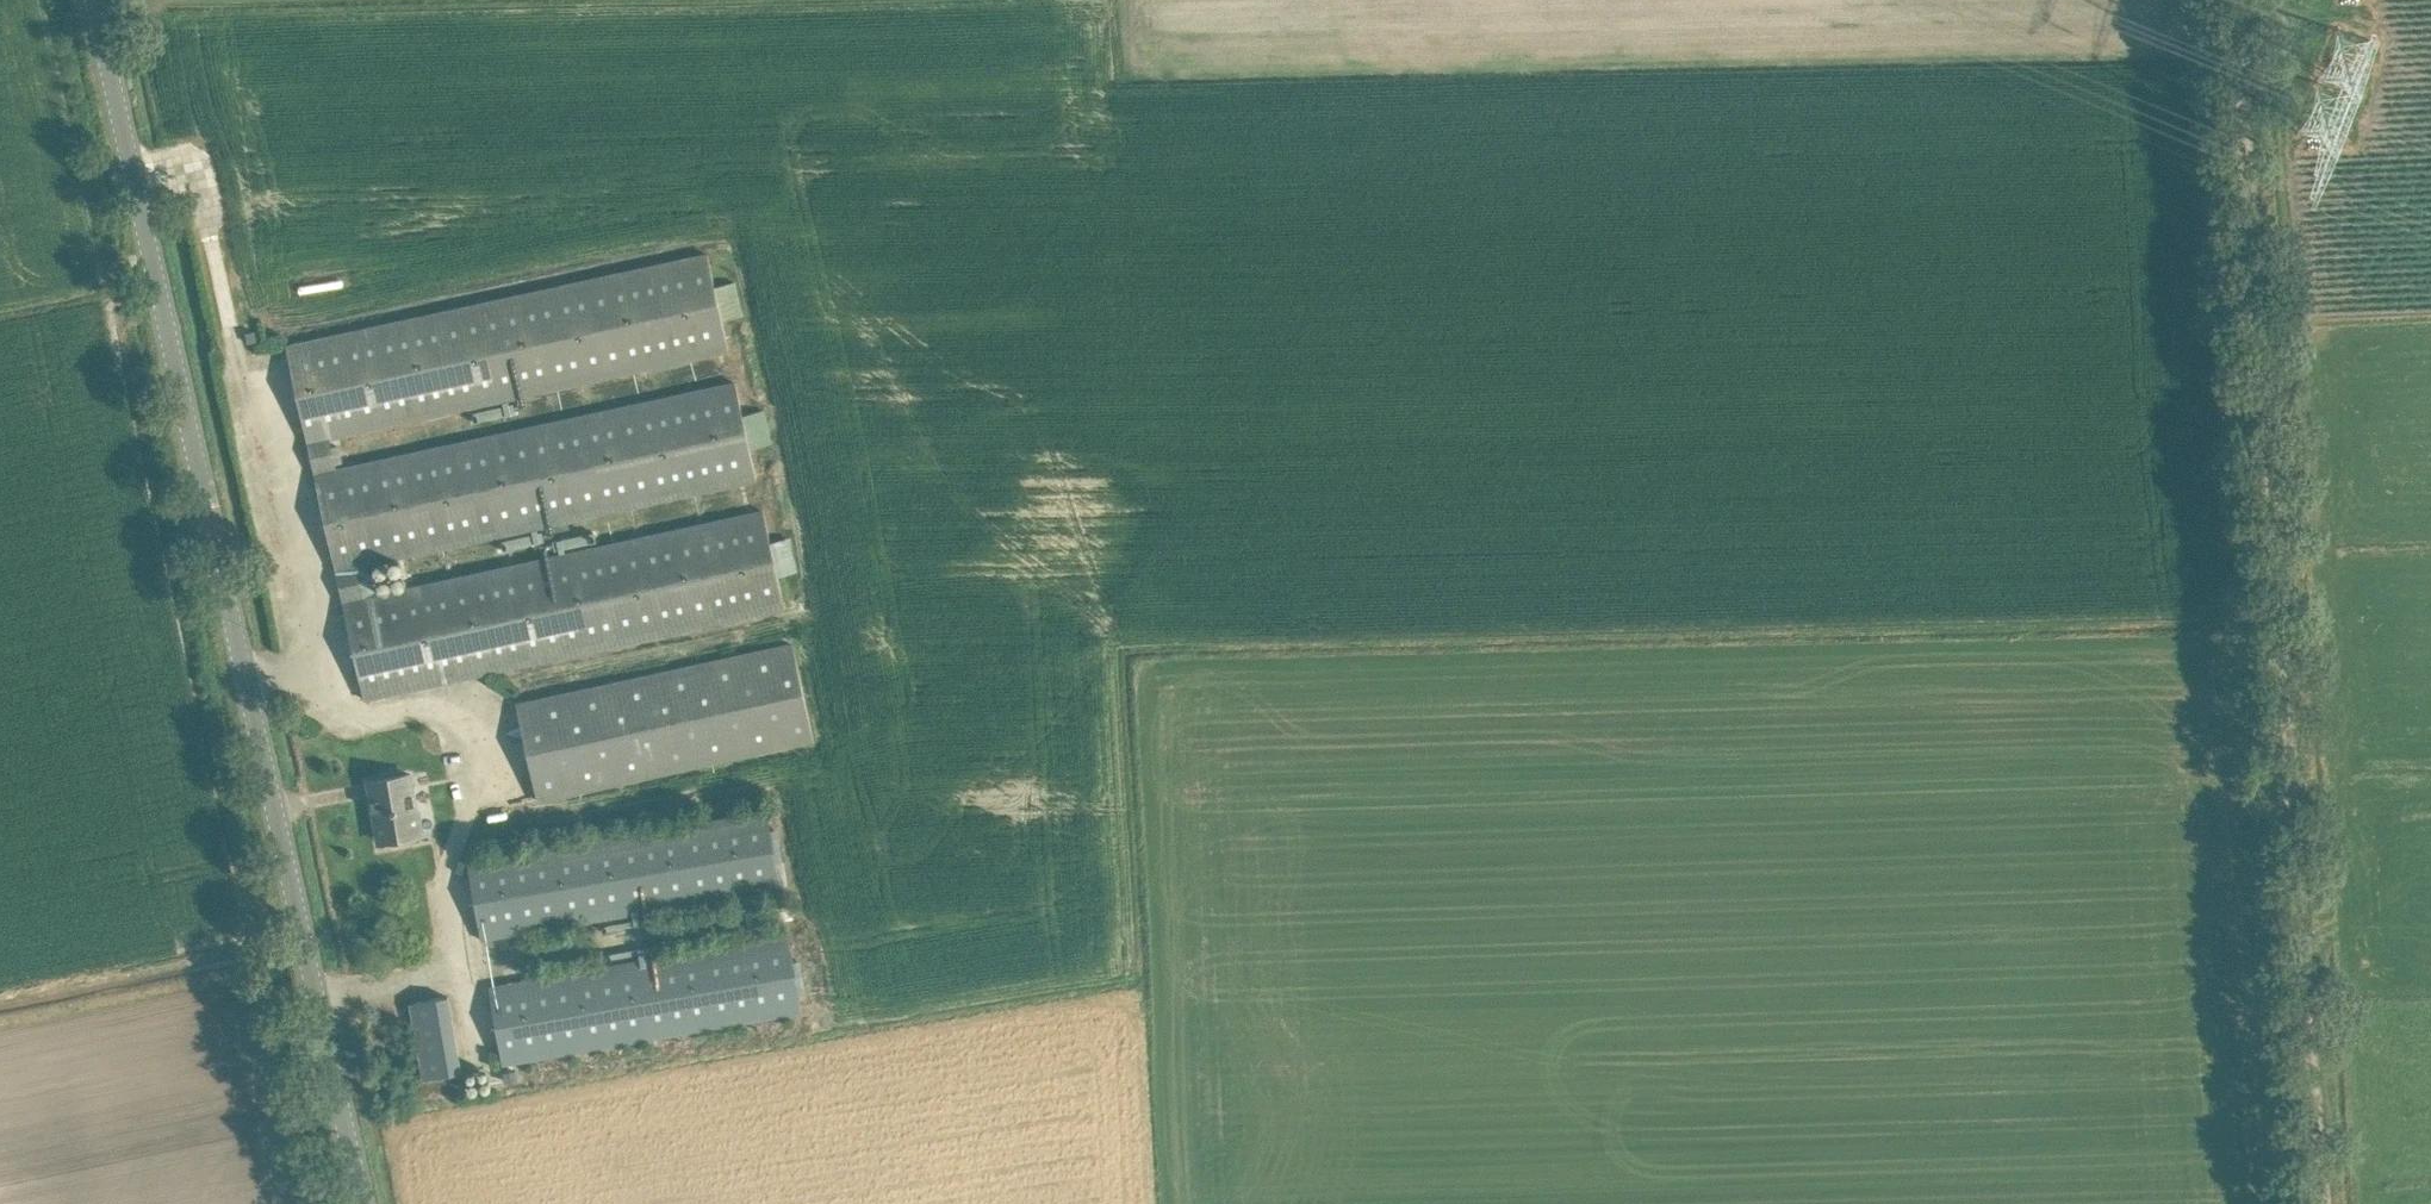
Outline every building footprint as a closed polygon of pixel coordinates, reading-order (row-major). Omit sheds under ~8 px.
[(714,285),(707,254),(287,345),(364,698),(388,693),(785,607),(778,574),(796,570),(789,538),(771,542),(764,511),(365,597),(358,565),(757,478),(751,448),(770,444),(763,409),(743,414),(736,382),(336,469),(330,438),(729,352),(722,318),(743,313),(735,281),(714,285)] [(537,802),(814,742),(792,642),(515,702),(537,802)] [(417,810),(411,773),(368,780),(371,799),(375,798),(382,841),(420,834),(415,810),(417,810)] [(767,810),(560,846),(468,861),(482,939),(780,888),(767,810)] [(788,933),(513,982),(490,986),(503,1064),(802,1011),(788,933)] [(424,1078),(461,1071),(448,996),(410,1002),(424,1078)] [(516,1070),(504,1072),(505,1082),(517,1079),(516,1070)]
